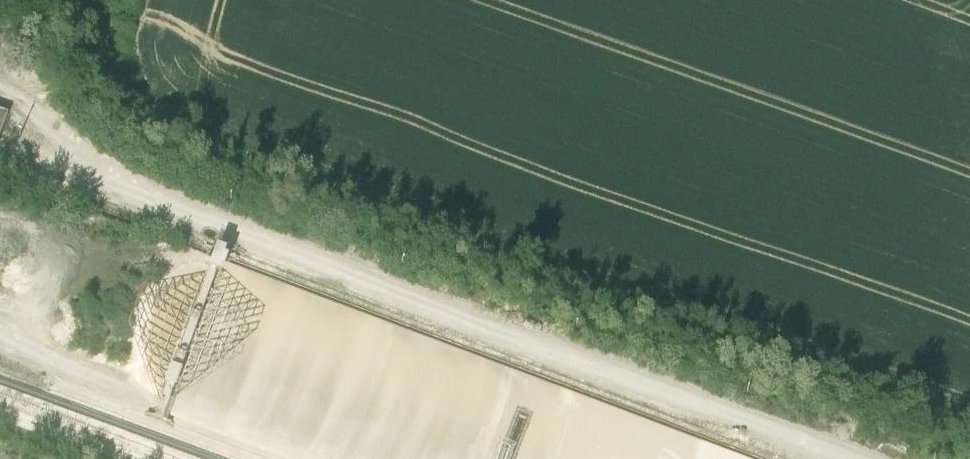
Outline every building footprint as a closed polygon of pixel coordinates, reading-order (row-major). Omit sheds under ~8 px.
[(0,141),(9,107),(0,104),(0,141)]
